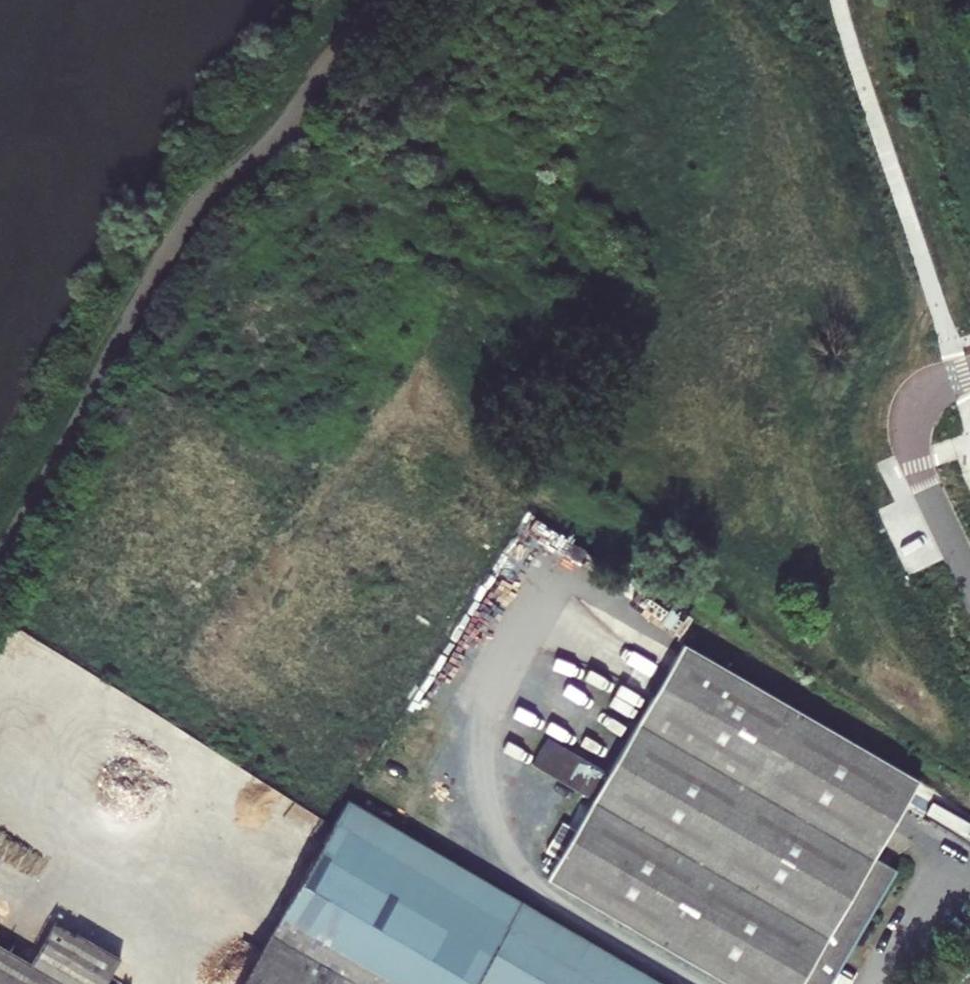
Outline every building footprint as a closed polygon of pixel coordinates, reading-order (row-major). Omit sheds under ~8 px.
[(681,647),(544,879),(723,983),(826,983),(892,872),(871,859),(902,807),(913,787),(867,753),(681,647)] [(506,917),(518,897),(349,799),(336,822),(506,917)] [(283,910),(409,983),(470,983),(474,977),(487,983),(558,983),(559,982),(562,983),(668,983),(518,897),(506,917),(336,822),(283,910)] [(283,910),(239,983),(409,983),(283,910)] [(128,956),(62,918),(38,960),(0,939),(0,983),(112,983),(128,956)]
